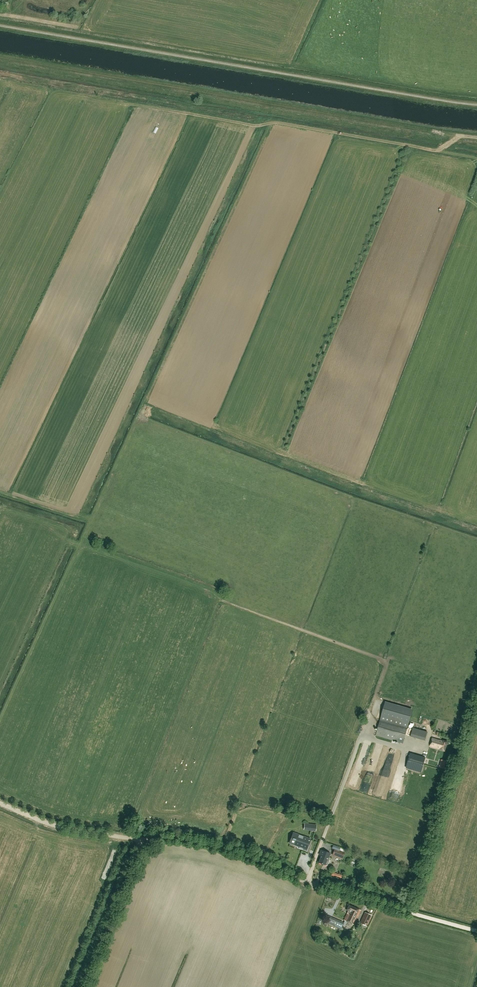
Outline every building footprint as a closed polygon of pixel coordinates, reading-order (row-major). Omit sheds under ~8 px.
[(403,743),(408,726),(413,709),(385,701),(381,719),(380,719),(376,735),(403,743)] [(425,741),(427,732),(412,729),(410,738),(425,741)] [(443,741),(433,738),(430,746),(441,749),(441,750),(445,751),(448,742),(444,741),(443,741)] [(385,784),(394,749),(384,746),(382,754),(385,755),(378,781),(377,781),(377,782),(385,784)] [(425,758),(411,754),(406,768),(421,772),(425,758)] [(402,770),(406,759),(399,757),(396,768),(402,770)] [(293,838),(292,840),(295,841),(294,844),(299,846),(298,848),(299,848),(301,849),(301,848),(301,849),(302,849),(303,849),(307,851),(310,840),(303,837),(304,837),(298,835),(295,834),(293,838)] [(334,848),(332,855),(342,859),(345,852),(334,848)] [(325,865),(327,866),(328,862),(326,861),(328,857),(328,858),(330,854),(321,851),(320,855),(321,856),(319,863),(325,865)] [(348,911),(347,914),(344,920),(354,925),(361,911),(349,905),(347,910),(348,911)] [(360,923),(366,926),(371,915),(368,914),(365,912),(360,923)] [(325,922),(335,927),(340,929),(343,925),(344,923),(328,915),(325,922)]
